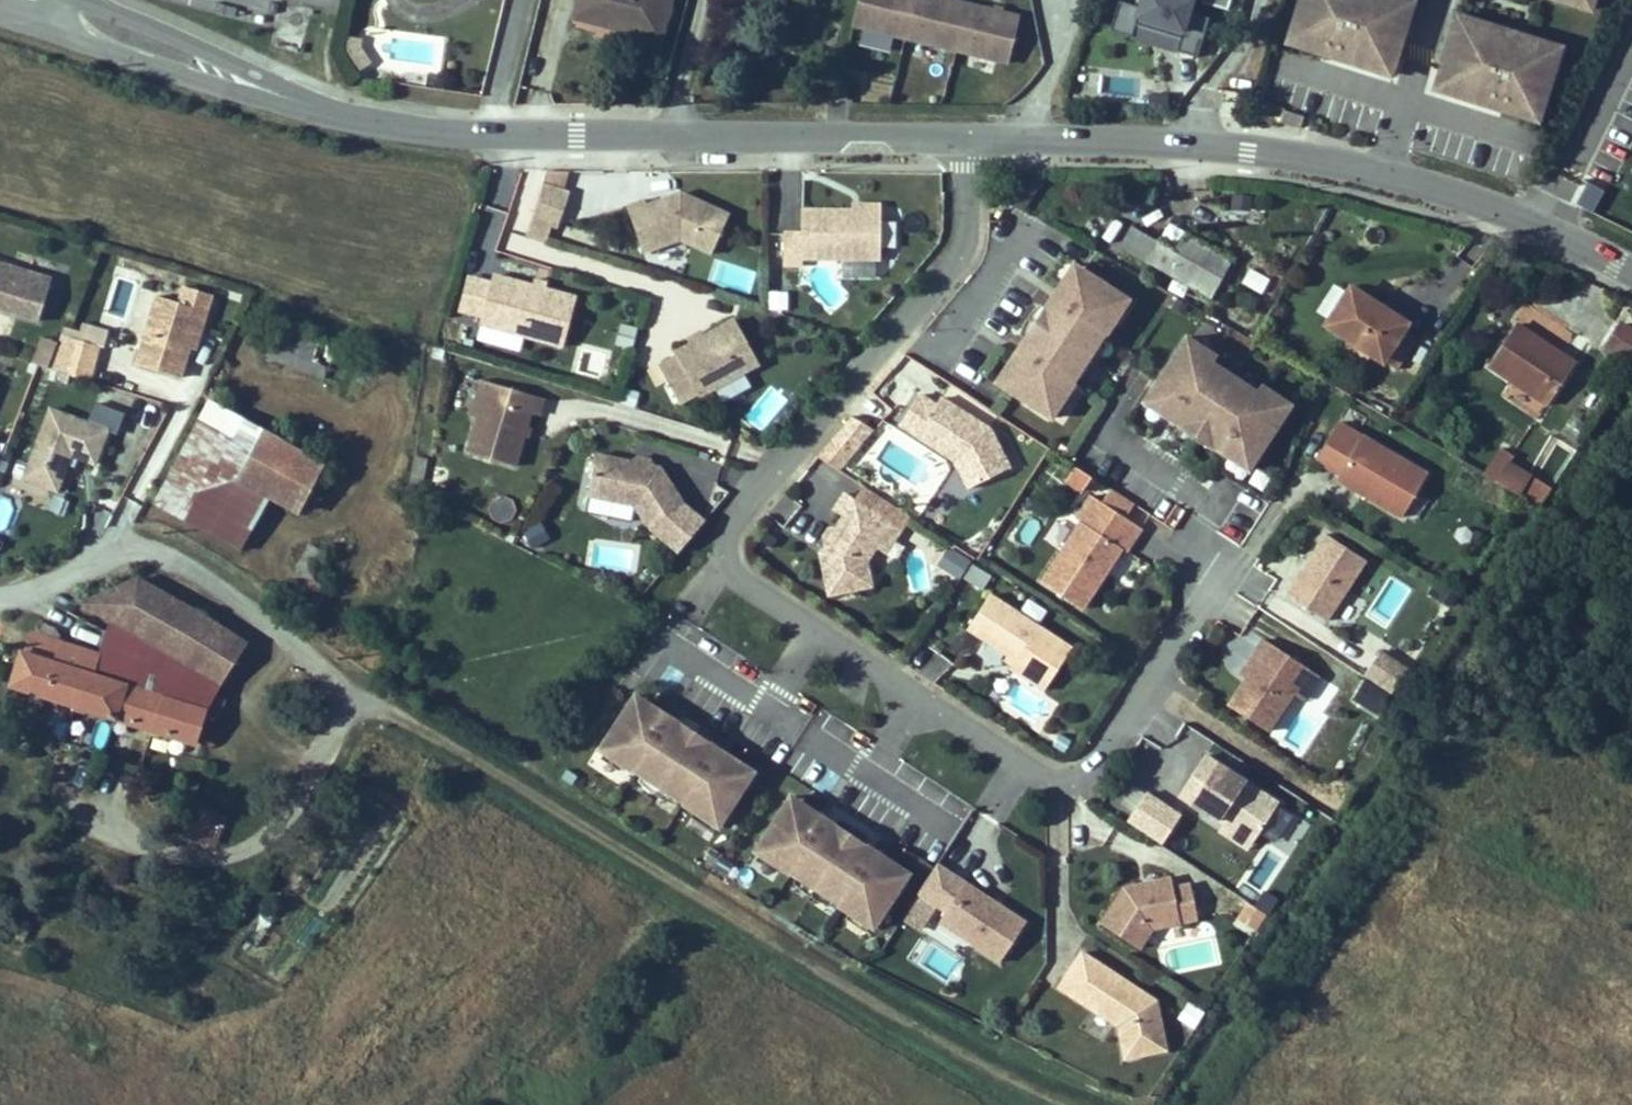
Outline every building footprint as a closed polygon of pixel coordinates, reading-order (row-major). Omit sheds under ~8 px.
[(565,24),(600,34),(598,42),(653,55),(665,5),(646,0),(571,0),(565,24)] [(861,0),(855,0),(843,45),(995,88),(1008,42),(861,0)] [(1108,37),(1198,56),(1206,17),(1190,13),(1193,0),(1138,0),(1136,7),(1116,2),(1108,37)] [(1283,56),(1319,67),(1322,57),(1336,61),(1332,71),(1372,83),(1375,84),(1378,73),(1391,77),(1392,74),(1407,27),(1407,25),(1394,20),(1398,9),(1395,9),(1367,0),(1354,0),(1352,7),(1339,2),(1340,0),(1304,0),(1309,1),(1296,41),(1288,39),(1287,41),(1283,56)] [(1309,1),(1304,0),(1297,0),(1285,40),(1287,41),(1288,39),(1296,41),(1309,1)] [(1575,8),(1572,16),(1575,17),(1589,21),(1596,0),(1550,0),(1575,8)] [(1398,9),(1394,20),(1407,25),(1407,27),(1409,28),(1414,12),(1396,6),(1395,9),(1398,9)] [(598,42),(600,34),(565,24),(563,33),(598,42)] [(1451,38),(1464,43),(1468,31),(1470,32),(1471,29),(1453,24),(1448,40),(1451,41),(1451,38)] [(1436,88),(1435,91),(1448,95),(1445,106),(1447,106),(1487,119),(1490,109),(1504,113),(1501,123),(1537,134),(1542,116),(1534,114),(1547,74),(1554,77),(1555,74),(1560,59),(1524,48),(1521,58),(1507,54),(1510,44),(1470,32),(1468,31),(1464,43),(1451,38),(1451,41),(1436,88)] [(327,59),(340,52),(343,42),(326,37),(323,50),(327,59)] [(335,75),(348,69),(340,52),(327,59),(335,75)] [(1375,84),(1372,83),(1371,86),(1390,92),(1394,75),(1392,74),(1391,77),(1378,73),(1375,84)] [(1554,77),(1547,74),(1534,114),(1542,116),(1542,119),(1544,120),(1558,75),(1555,74),(1554,77)] [(1435,91),(1436,88),(1434,87),(1429,103),(1447,109),(1447,106),(1445,106),(1448,95),(1435,91)] [(841,113),(821,112),(820,125),(840,125),(841,113)] [(1277,130),(1273,142),(1292,148),(1296,136),(1277,130)] [(563,188),(568,175),(546,168),(542,181),(563,188)] [(550,245),(566,190),(540,183),(524,237),(550,245)] [(1584,186),(1577,206),(1593,211),(1600,190),(1584,186)] [(1231,193),(1228,211),(1248,215),(1252,197),(1231,193)] [(788,226),(788,257),(806,258),(806,251),(884,252),(885,203),(856,203),(806,202),(806,226),(788,226)] [(481,206),(471,250),(494,255),(504,211),(481,206)] [(639,214),(621,220),(636,267),(653,261),(672,256),(708,273),(726,235),(679,212),(675,218),(659,220),(658,215),(641,221),(639,214)] [(675,218),(679,212),(658,215),(659,220),(675,218)] [(1139,242),(1129,260),(1216,313),(1239,275),(1197,250),(1186,269),(1139,242)] [(715,260),(710,281),(750,291),(755,271),(715,260)] [(8,303),(6,311),(37,321),(49,278),(0,264),(0,301),(8,303)] [(1246,271),(1241,287),(1262,294),(1267,278),(1246,271)] [(1069,309),(1085,283),(1078,279),(1062,305),(1069,309)] [(212,292),(180,283),(176,300),(199,306),(188,343),(196,346),(212,292)] [(1084,391),(1095,373),(1106,355),(1110,349),(1111,350),(1119,338),(1134,313),(1085,283),(1069,309),(1062,305),(1050,323),(1031,354),(1020,372),(1027,377),(1011,403),(1059,433),(1082,397),(1080,397),(1084,391)] [(532,299),(493,289),(480,336),(563,359),(576,312),(546,303),(532,299)] [(785,292),(766,293),(767,312),(787,311),(785,292)] [(176,300),(154,293),(133,363),(179,376),(188,343),(199,306),(176,300)] [(534,293),(532,299),(546,303),(547,297),(534,293)] [(0,301),(0,309),(6,311),(8,303),(0,301)] [(1364,309),(1341,345),(1398,380),(1421,344),(1364,309)] [(1187,325),(1192,317),(1182,312),(1178,320),(1187,325)] [(1125,342),(1137,322),(1131,318),(1119,338),(1125,342)] [(1031,354),(1050,323),(1045,320),(1036,328),(1033,333),(1035,334),(1034,336),(1032,335),(1027,343),(1025,351),(1031,354)] [(732,321),(653,364),(678,411),(758,368),(732,321)] [(618,324),(614,346),(632,349),(635,327),(618,324)] [(94,346),(58,332),(55,341),(51,351),(45,366),(82,377),(94,346)] [(1620,353),(1631,360),(1631,335),(1620,353)] [(51,351),(55,341),(37,336),(34,346),(51,351)] [(1528,338),(1502,382),(1563,419),(1591,373),(1576,365),(1573,369),(1552,358),(1555,354),(1528,338)] [(571,373),(603,380),(610,349),(578,342),(571,373)] [(45,366),(51,351),(34,346),(30,362),(35,363),(45,366)] [(1260,476),(1298,415),(1269,397),(1265,403),(1218,374),(1222,368),(1192,350),(1155,411),(1174,423),(1171,428),(1187,437),(1189,433),(1225,454),(1222,459),(1236,468),(1239,464),(1259,476),(1260,476)] [(1107,372),(1112,358),(1106,355),(1095,373),(1101,377),(1104,377),(1107,372)] [(1011,403),(1027,377),(1020,372),(1019,372),(1003,398),(1011,403)] [(1097,388),(1102,379),(1101,377),(1095,373),(1084,391),(1090,395),(1097,388)] [(469,428),(475,430),(486,394),(479,392),(469,428)] [(475,430),(465,465),(512,479),(528,426),(535,428),(540,411),(486,394),(475,430)] [(206,524),(256,430),(208,405),(158,499),(206,524)] [(106,427),(47,407),(20,476),(55,489),(69,452),(93,460),(106,427)] [(946,419),(930,409),(911,439),(966,474),(969,470),(975,474),(988,498),(1020,481),(1000,442),(951,411),(946,419)] [(1068,433),(1081,413),(1074,410),(1062,429),(1068,433)] [(1174,423),(1155,411),(1151,419),(1170,430),(1171,428),(1174,423)] [(821,457),(841,470),(870,428),(849,415),(821,457)] [(295,503),(314,456),(256,430),(206,524),(237,541),(265,490),(295,503)] [(1225,454),(1189,433),(1187,437),(1185,440),(1220,461),(1222,459),(1225,454)] [(1349,436),(1327,475),(1351,488),(1348,493),(1414,530),(1439,487),(1349,436)] [(1081,465),(1070,458),(1064,465),(1076,473),(1081,465)] [(1259,476),(1239,464),(1236,468),(1235,471),(1254,483),(1259,476)] [(966,474),(981,502),(988,498),(975,474),(969,470),(966,474)] [(639,478),(598,471),(591,512),(638,520),(651,539),(686,515),(662,482),(649,480),(649,485),(638,483),(639,478)] [(1574,509),(1521,478),(1510,496),(1563,525),(1574,509)] [(1101,490),(1092,484),(1084,496),(1094,502),(1101,490)] [(496,495),(486,515),(505,525),(515,504),(496,495)] [(1152,539),(1101,508),(1087,531),(1092,534),(1054,596),(1095,621),(1133,560),(1138,562),(1152,539)] [(895,538),(849,510),(839,526),(848,532),(838,547),(842,550),(837,558),(833,556),(825,568),(835,610),(877,601),(871,576),(881,560),(895,538)] [(536,521),(520,533),(533,551),(550,539),(536,521)] [(895,538),(881,560),(891,566),(904,544),(895,538)] [(1336,633),(1376,572),(1336,546),(1297,607),(1336,633)] [(838,547),(833,556),(837,558),(842,550),(838,547)] [(959,582),(971,562),(947,548),(935,567),(959,582)] [(243,640),(241,638),(143,587),(81,612),(110,628),(101,661),(33,640),(25,662),(19,661),(8,694),(188,750),(203,720),(218,726),(226,706),(212,702),(182,691),(161,690),(133,681),(146,647),(220,687),(243,640)] [(1081,661),(999,609),(977,644),(1017,669),(1025,674),(1022,679),(1020,682),(1055,704),(1081,661)] [(212,702),(220,687),(146,647),(133,681),(161,690),(182,691),(212,702)] [(910,668),(938,679),(946,659),(918,648),(910,668)] [(1277,648),(1267,664),(1272,667),(1260,687),(1243,715),(1282,740),(1306,701),(1322,677),(1277,648)] [(1379,652),(1350,701),(1378,717),(1407,668),(1379,652)] [(1272,667),(1267,664),(1255,684),(1260,687),(1272,667)] [(1025,674),(1017,669),(1014,674),(1022,679),(1025,674)] [(1008,677),(995,700),(1040,727),(1053,703),(1008,677)] [(1322,677),(1306,701),(1316,707),(1331,683),(1322,677)] [(1617,740),(1631,748),(1631,711),(1617,740)] [(638,718),(634,724),(661,741),(664,734),(638,718)] [(634,724),(604,774),(640,796),(641,795),(689,824),(688,826),(724,848),(754,798),(728,783),(732,776),(664,734),(661,741),(634,724)] [(1223,775),(1198,815),(1243,844),(1272,862),(1297,822),(1223,775)] [(758,792),(732,776),(728,783),(754,798),(758,792)] [(1134,789),(1117,823),(1163,847),(1181,813),(1134,789)] [(207,819),(188,811),(177,842),(196,849),(207,819)] [(815,834),(819,828),(792,812),(788,819),(815,834)] [(788,819),(759,869),(796,890),(797,889),(846,917),(845,919),(882,940),(911,890),(884,874),(888,868),(819,828),(815,834),(788,819)] [(1272,862),(1243,844),(1239,851),(1268,869),(1272,862)] [(884,874),(911,890),(914,884),(888,868),(884,874)] [(986,966),(1013,984),(1042,940),(963,889),(944,920),(995,952),(986,966)] [(1138,907),(1115,943),(1153,967),(1166,946),(1212,936),(1204,903),(1187,907),(1185,896),(1138,907)] [(1233,922),(1253,935),(1266,916),(1246,903),(1233,922)] [(1139,999),(1086,965),(1063,1000),(1123,1038),(1130,1070),(1171,1061),(1160,1012),(1148,1004),(1145,1009),(1136,1003),(1139,999)] [(1148,1004),(1139,999),(1136,1003),(1145,1009),(1148,1004)] [(1176,1021),(1194,1030),(1204,1011),(1185,1002),(1176,1021)]
